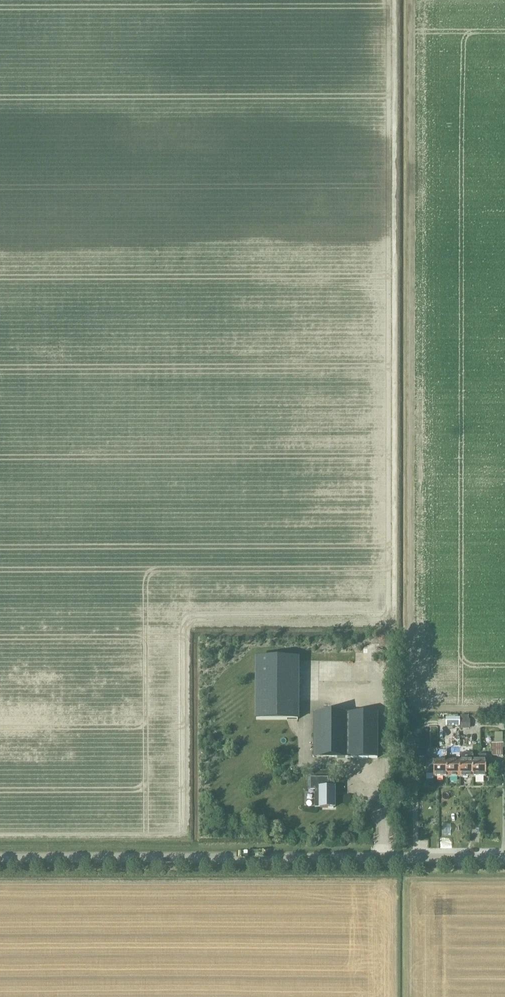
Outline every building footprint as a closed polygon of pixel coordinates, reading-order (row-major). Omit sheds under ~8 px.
[(256,657),(256,719),(298,719),(298,657),(256,657)] [(313,713),(313,758),(345,758),(377,758),(377,713),(345,713),(313,713)] [(461,728),(465,728),(470,728),(470,715),(461,715),(461,728)] [(459,718),(446,718),(446,727),(459,727),(459,718)] [(502,732),(494,733),(494,742),(492,742),(492,756),(502,755),(502,732)] [(473,761),(473,754),(460,754),(460,761),(459,761),(460,778),(473,778),(473,761)] [(486,778),(486,761),(486,755),(480,755),(480,761),(473,761),(473,778),(486,778)] [(433,778),(447,778),(447,761),(426,761),(426,775),(433,775),(433,778)] [(447,778),(460,778),(459,761),(447,761),(447,778)] [(320,807),(320,808),(334,808),(334,789),(330,789),(330,783),(316,783),(316,789),(320,789),(320,800),(317,800),(317,807),(320,807)]
